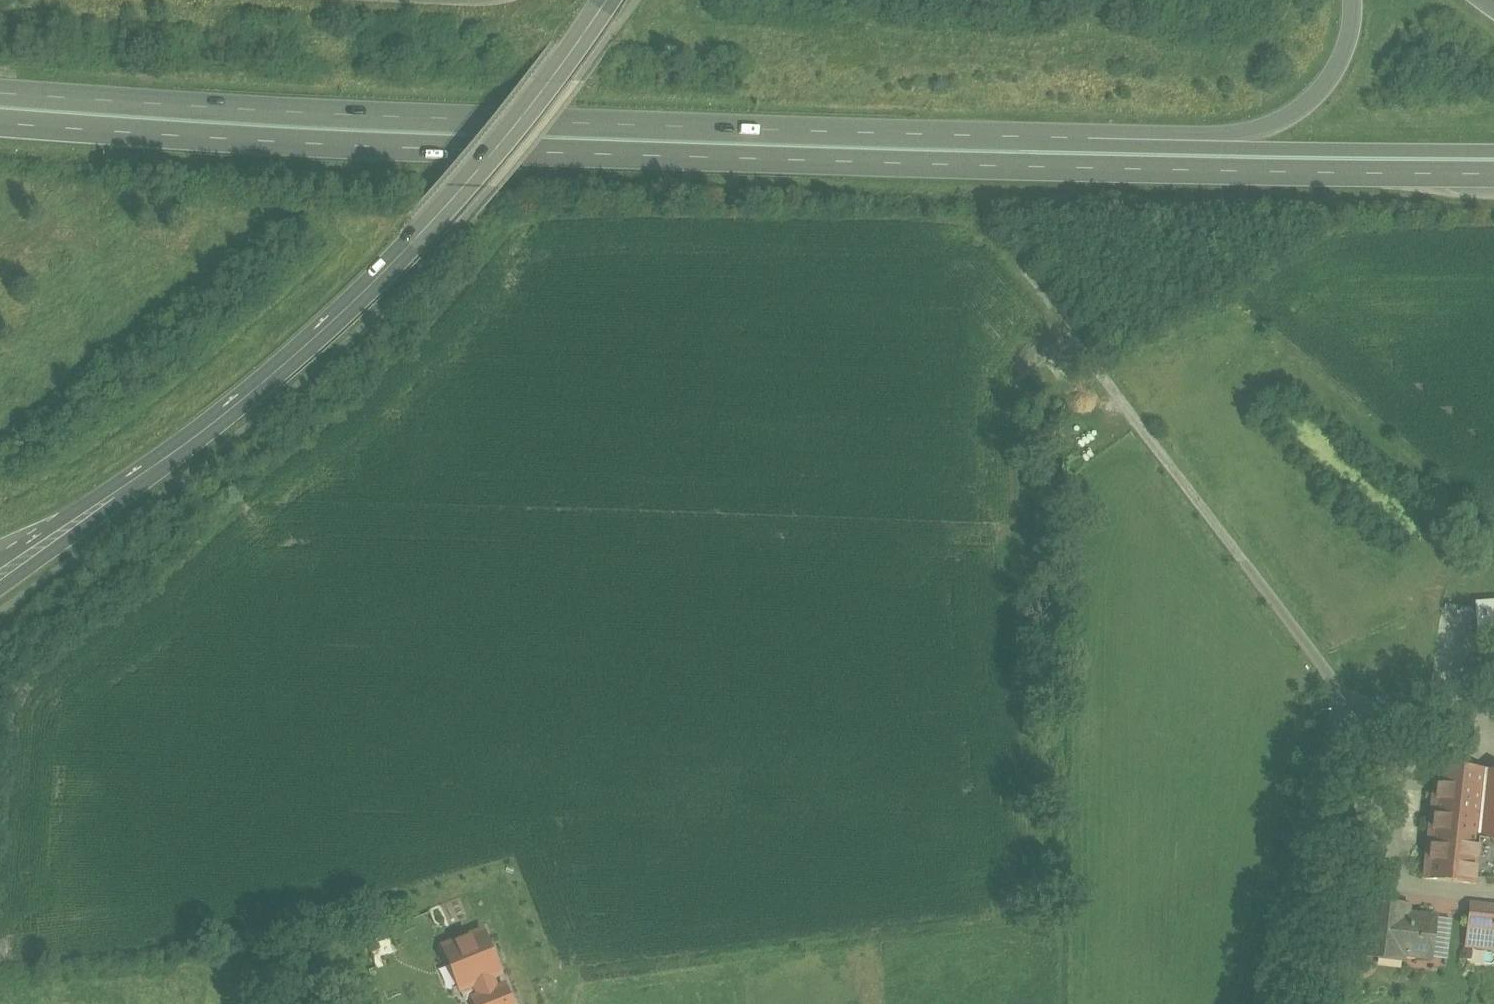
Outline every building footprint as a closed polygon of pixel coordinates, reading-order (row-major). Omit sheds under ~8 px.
[(1468,588),(1469,611),(1493,609),(1493,586),(1468,588)] [(1427,738),(1414,851),(1462,856),(1465,827),(1482,829),(1484,812),(1493,814),(1493,745),(1427,738)] [(1399,876),(1370,873),(1363,928),(1402,933),(1403,927),(1432,930),(1436,890),(1398,885),(1399,876)] [(1462,879),(1458,921),(1493,925),(1493,882),(1462,879)] [(441,943),(462,997),(473,993),(477,1003),(521,1003),(491,925),(441,943)]
